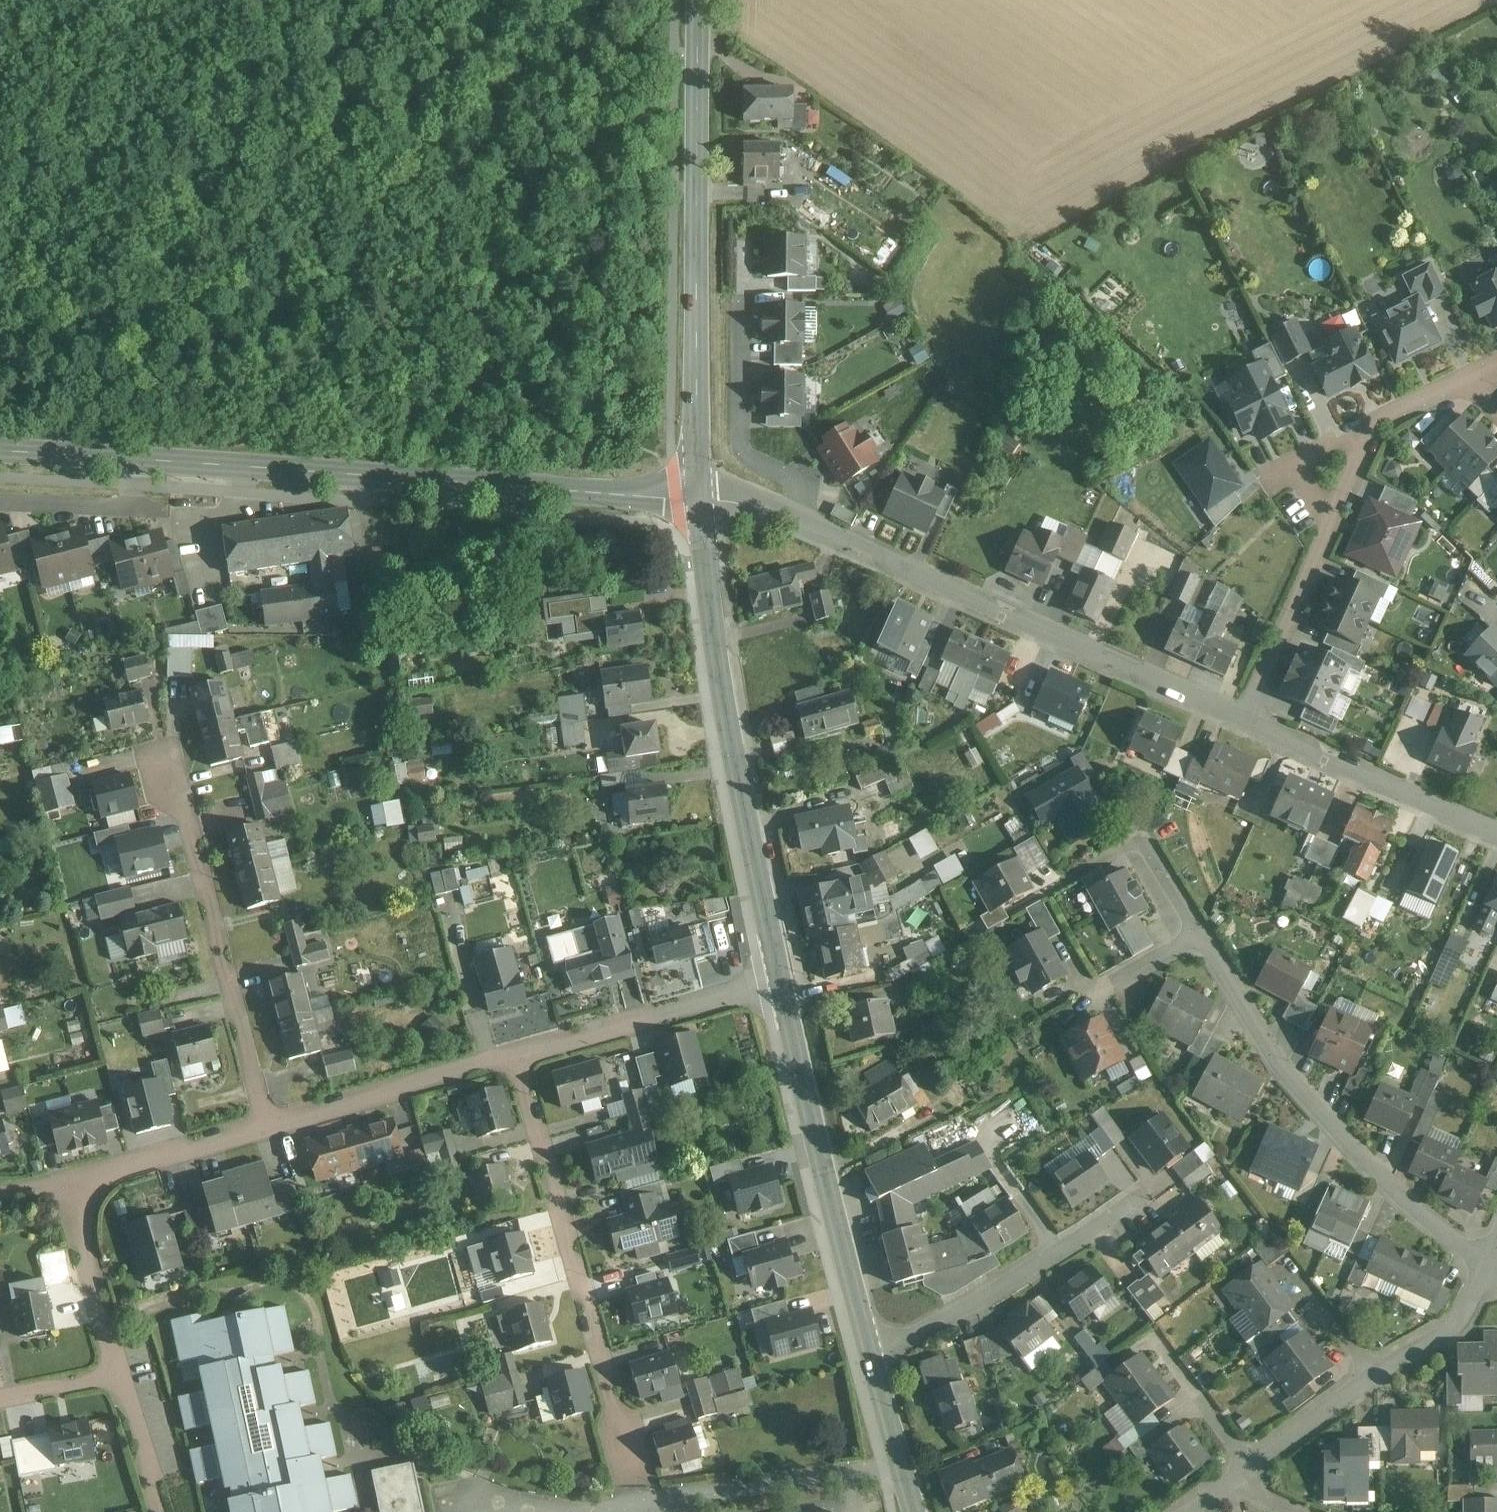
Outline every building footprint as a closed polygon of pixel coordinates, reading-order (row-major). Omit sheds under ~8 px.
[(794,89),(744,89),(744,118),(794,118),(794,104),(794,89)] [(805,104),(794,104),(794,118),(794,125),(805,125),(805,104)] [(781,144),(745,144),(745,184),(755,184),(755,179),(781,179),(781,144)] [(823,210),(807,198),(800,206),(817,219),(823,210)] [(803,239),(768,239),(767,277),(787,277),(802,278),(803,239)] [(1414,271),(1429,301),(1445,294),(1429,263),(1414,271)] [(1374,319),(1396,363),(1439,341),(1421,306),(1429,301),(1414,271),(1402,277),(1413,300),(1374,319)] [(1494,327),(1496,326),(1496,272),(1472,285),(1480,299),(1471,303),(1479,318),(1487,314),(1494,327)] [(802,278),(787,277),(787,292),(815,292),(815,278),(802,278)] [(788,304),(784,308),(767,307),(767,318),(764,318),(764,333),(767,333),(766,344),(774,344),(802,344),(802,308),(799,308),(795,304),(788,304)] [(1330,336),(1350,328),(1345,316),(1326,323),(1330,336)] [(1270,334),(1285,364),(1298,357),(1287,336),(1299,330),(1295,322),(1270,334)] [(1314,369),(1328,397),(1351,385),(1352,387),(1367,379),(1366,377),(1373,374),(1352,331),(1324,345),(1331,360),(1314,369)] [(802,344),(774,344),(773,366),(801,366),(802,344)] [(1290,424),(1261,366),(1231,380),(1239,396),(1228,401),(1243,431),(1254,426),(1260,439),(1290,424)] [(787,375),(783,378),(766,378),(766,390),(763,390),(763,404),(766,404),(766,416),(801,416),(801,413),(804,410),(804,401),(801,397),(801,378),(798,378),(794,375),(787,375)] [(1454,426),(1431,449),(1450,467),(1483,433),(1464,415),(1454,426)] [(1431,449),(1454,426),(1444,416),(1420,442),(1429,451),(1431,449)] [(821,450),(842,484),(875,463),(869,453),(872,451),(864,437),(860,439),(854,429),(847,434),(838,432),(830,437),(828,445),(821,450)] [(1483,433),(1450,467),(1469,485),(1487,467),(1496,457),(1496,447),(1483,433)] [(1209,439),(1172,465),(1215,527),(1241,503),(1234,493),(1243,487),(1209,439)] [(480,455),(480,463),(494,464),(494,455),(480,455)] [(1487,467),(1469,485),(1467,487),(1478,498),(1496,481),(1496,479),(1496,477),(1487,467)] [(886,513),(925,532),(933,515),(942,496),(929,490),(931,486),(917,480),(915,483),(903,477),(895,494),(890,496),(887,502),(889,506),(886,513)] [(1496,481),(1478,498),(1476,500),(1488,512),(1494,506),(1496,503),(1496,482),(1496,481)] [(947,486),(942,496),(933,515),(944,520),(957,491),(947,486)] [(1384,488),(1376,506),(1408,521),(1416,505),(1411,500),(1384,488)] [(1362,521),(1347,554),(1366,563),(1365,566),(1374,570),(1375,567),(1379,569),(1383,559),(1392,556),(1401,560),(1418,525),(1408,521),(1376,506),(1369,503),(1361,520),(1362,521)] [(346,510),(315,515),(322,560),(329,559),(342,557),(353,555),(346,510)] [(315,515),(222,528),(229,574),(310,562),(322,560),(315,515)] [(1135,535),(1112,524),(1099,551),(1099,552),(1121,562),(1122,563),(1135,535)] [(0,528),(0,571),(13,568),(5,537),(2,527),(0,528)] [(1086,537),(1067,528),(1061,541),(1062,542),(1056,556),(1074,565),(1083,544),(1086,537)] [(29,531),(17,534),(23,558),(34,555),(31,544),(32,544),(29,531)] [(82,531),(57,537),(68,580),(93,573),(92,567),(85,544),(82,531)] [(1035,541),(1023,535),(1007,569),(1043,585),(1056,556),(1062,542),(1061,541),(1039,531),(1035,541)] [(17,534),(5,537),(13,568),(14,573),(26,570),(23,558),(17,534)] [(161,534),(136,541),(148,584),(159,581),(158,578),(172,575),(164,544),(161,534)] [(32,544),(31,544),(34,555),(43,587),(68,580),(57,537),(32,544)] [(109,537),(97,541),(103,564),(115,561),(111,547),(109,537)] [(97,541),(85,544),(92,567),(103,564),(97,541)] [(111,547),(115,561),(122,588),(136,584),(136,587),(148,584),(136,541),(111,547)] [(164,544),(172,575),(184,572),(176,541),(164,544)] [(1099,551),(1083,544),(1074,565),(1071,572),(1082,577),(1067,610),(1094,623),(1113,582),(1111,582),(1121,562),(1099,552),(1099,551)] [(342,557),(329,559),(334,583),(345,581),(342,557)] [(313,586),(297,588),(302,621),(339,615),(334,583),(329,559),(322,560),(310,562),(313,586)] [(813,564),(791,569),(791,570),(795,584),(816,579),(813,564)] [(791,570),(747,581),(755,616),(800,605),(795,584),(791,570)] [(184,572),(172,575),(178,597),(190,594),(184,572)] [(1356,572),(1350,585),(1377,597),(1383,600),(1389,587),(1356,572)] [(1198,581),(1181,573),(1170,599),(1186,606),(1186,607),(1186,606),(1198,581)] [(1326,603),(1366,621),(1377,597),(1350,585),(1337,579),(1326,603)] [(1216,616),(1227,591),(1216,586),(1205,611),(1216,616)] [(297,588),(260,594),(265,626),(302,621),(297,588)] [(1242,602),(1227,591),(1216,616),(1227,621),(1232,623),(1242,602)] [(829,592),(811,596),(816,622),(834,618),(829,592)] [(1328,632),(1355,644),(1366,621),(1326,603),(1316,626),(1328,632)] [(194,612),(201,636),(226,630),(220,605),(194,612)] [(897,605),(878,647),(911,662),(931,620),(897,605)] [(1186,606),(1178,622),(1177,622),(1164,651),(1194,664),(1208,635),(1216,616),(1205,611),(1204,614),(1186,606),(1186,607),(1186,606)] [(639,613),(604,618),(606,633),(599,634),(601,649),(643,643),(639,613)] [(1227,621),(1216,616),(1208,635),(1218,640),(1227,621)] [(1466,656),(1496,686),(1496,631),(1493,627),(1466,656)] [(982,643),(954,631),(941,660),(960,668),(949,691),(959,696),(982,643)] [(1332,649),(1356,660),(1362,647),(1355,644),(1328,632),(1322,645),(1332,649)] [(400,637),(391,639),(391,637),(389,637),(392,654),(390,654),(393,676),(408,673),(405,652),(404,652),(401,635),(399,635),(400,637)] [(1218,640),(1208,635),(1194,664),(1224,678),(1237,648),(1218,640)] [(192,649),(212,649),(212,637),(168,637),(168,649),(192,649)] [(1010,655),(982,643),(959,696),(968,699),(973,688),(992,696),(1010,655)] [(1302,647),(1290,671),(1338,693),(1349,669),(1327,659),(1302,647)] [(167,677),(192,678),(192,649),(168,649),(167,677)] [(223,682),(221,675),(216,657),(212,649),(192,649),(192,678),(191,690),(223,682)] [(1332,649),(1327,659),(1349,669),(1360,674),(1365,664),(1356,660),(1332,649)] [(229,656),(233,671),(255,666),(251,650),(229,656)] [(229,653),(216,657),(221,675),(233,671),(229,656),(229,653)] [(145,656),(123,662),(128,683),(151,677),(145,656)] [(960,668),(941,660),(936,672),(938,672),(933,684),(949,691),(960,668)] [(925,667),(916,688),(929,693),(933,684),(938,672),(936,672),(925,667)] [(647,668),(601,675),(605,706),(607,706),(631,703),(651,700),(647,668)] [(1305,707),(1327,717),(1338,693),(1290,671),(1280,695),(1305,707)] [(1089,691),(1049,673),(1035,705),(1075,723),(1089,691)] [(223,682),(191,690),(201,729),(233,720),(223,682)] [(820,687),(795,694),(799,708),(824,701),(820,687)] [(959,696),(949,691),(945,701),(955,705),(959,696)] [(140,694),(105,703),(112,731),(147,722),(140,694)] [(582,694),(556,698),(558,710),(560,709),(562,721),(559,721),(560,725),(562,725),(583,722),(586,722),(582,694)] [(799,708),(798,708),(807,737),(855,723),(847,694),(824,701),(799,708)] [(432,699),(403,704),(405,717),(434,712),(432,699)] [(631,703),(607,706),(609,718),(632,715),(631,703)] [(1015,703),(996,714),(1002,724),(1021,712),(1015,703)] [(1445,709),(1435,705),(1426,725),(1435,730),(1445,709)] [(1327,717),(1305,707),(1300,719),(1333,734),(1338,722),(1327,717)] [(562,721),(560,709),(558,710),(528,714),(530,726),(559,721),(562,721)] [(1481,722),(1457,711),(1447,733),(1471,743),(1481,722)] [(233,720),(201,729),(211,767),(242,759),(236,733),(246,731),(250,748),(269,743),(261,713),(233,720)] [(1182,733),(1143,715),(1129,748),(1146,756),(1144,759),(1164,768),(1166,768),(1174,749),(1182,733)] [(878,721),(851,729),(854,740),(881,733),(878,721)] [(586,744),(583,722),(562,725),(565,748),(586,744)] [(655,725),(616,731),(617,737),(623,736),(626,758),(639,757),(658,754),(659,754),(655,725)] [(769,737),(775,760),(797,754),(791,731),(769,737)] [(1447,733),(1443,731),(1430,760),(1464,776),(1477,746),(1471,743),(1447,733)] [(16,735),(5,732),(2,745),(13,747),(16,735)] [(295,743),(271,749),(277,772),(300,766),(295,743)] [(1256,763),(1215,745),(1207,762),(1199,781),(1200,781),(1240,799),(1248,781),(1256,763)] [(1190,756),(1174,749),(1166,768),(1164,768),(1162,772),(1179,780),(1190,756)] [(1095,778),(1082,753),(1070,760),(1076,771),(1076,770),(1084,784),(1095,778)] [(658,754),(639,757),(640,769),(641,770),(660,767),(658,754)] [(1256,763),(1248,781),(1257,785),(1269,758),(1260,754),(1256,763)] [(626,758),(616,760),(617,772),(640,769),(639,757),(626,758)] [(1194,757),(1184,780),(1197,786),(1200,781),(1199,781),(1207,762),(1194,757)] [(855,777),(860,790),(862,789),(887,779),(895,775),(890,763),(855,777)] [(1281,764),(1271,787),(1282,792),(1288,778),(1289,778),(1290,778),(1293,770),(1281,764)] [(61,765),(32,772),(35,784),(64,776),(61,765)] [(423,767),(407,770),(409,782),(425,780),(423,767)] [(1076,771),(1028,798),(1043,826),(1062,815),(1076,841),(1106,824),(1084,784),(1076,770),(1076,771)] [(887,779),(893,796),(914,787),(907,771),(895,775),(887,779)] [(625,772),(601,776),(602,788),(626,784),(625,772)] [(261,774),(247,777),(251,791),(264,788),(261,774)] [(129,775),(92,785),(101,818),(138,809),(129,775)] [(64,776),(35,784),(43,815),(59,811),(55,795),(70,792),(66,776),(64,776)] [(1290,778),(1289,778),(1288,778),(1282,792),(1271,816),(1288,824),(1291,817),(1318,829),(1332,798),(1290,778)] [(887,779),(862,789),(869,805),(893,796),(887,779)] [(264,788),(251,791),(258,821),(291,812),(284,783),(264,788)] [(663,786),(626,791),(627,794),(611,796),(613,809),(615,818),(620,817),(621,829),(633,828),(632,824),(667,819),(663,786)] [(377,829),(406,823),(401,800),(372,807),(377,829)] [(1356,806),(1342,838),(1343,838),(1338,847),(1340,848),(1338,852),(1350,858),(1355,848),(1361,851),(1362,847),(1363,847),(1377,816),(1357,807),(1357,806),(1356,806)] [(849,808),(797,820),(803,851),(823,846),(825,856),(843,852),(841,842),(856,839),(849,808)] [(1377,816),(1363,847),(1362,847),(1361,851),(1355,848),(1350,858),(1351,859),(1344,873),(1365,883),(1379,854),(1393,823),(1377,816)] [(1015,844),(1029,835),(1018,817),(1004,825),(1015,844)] [(879,825),(885,841),(905,834),(899,818),(879,825)] [(432,820),(423,820),(424,829),(417,830),(418,842),(435,840),(432,820)] [(259,826),(228,834),(238,872),(269,864),(265,849),(259,826)] [(929,829),(911,838),(922,858),(939,849),(929,829)] [(117,843),(126,879),(169,868),(160,832),(117,843)] [(1315,837),(1305,858),(1317,864),(1327,842),(1315,837)] [(1041,839),(1023,845),(1032,871),(1050,865),(1041,839)] [(1327,842),(1317,864),(1330,870),(1338,852),(1340,848),(1338,847),(1327,842)] [(1441,846),(1433,842),(1429,844),(1428,843),(1403,898),(1421,906),(1432,883),(1444,889),(1458,857),(1443,850),(1441,846)] [(265,849),(269,864),(281,861),(277,845),(265,849)] [(883,854),(860,865),(874,890),(896,878),(883,854)] [(943,884),(966,873),(958,855),(935,865),(943,884)] [(290,894),(281,861),(269,864),(278,897),(290,894)] [(1015,861),(978,881),(986,897),(982,899),(989,913),(990,914),(1001,907),(1031,891),(1015,861)] [(269,864),(238,872),(248,910),(279,902),(278,897),(269,864)] [(1101,868),(1080,880),(1087,892),(1108,881),(1101,868)] [(454,871),(431,876),(436,897),(459,892),(454,871)] [(1108,881),(1087,892),(1098,912),(1136,891),(1125,871),(1108,881)] [(899,909),(943,886),(935,872),(892,895),(899,909)] [(1496,875),(1472,928),(1489,936),(1496,919),(1496,875)] [(1292,882),(1289,880),(1285,889),(1288,891),(1287,894),(1300,900),(1308,884),(1294,877),(1292,882)] [(864,881),(840,886),(847,917),(870,912),(864,881)] [(1321,889),(1308,884),(1300,900),(1314,906),(1321,889)] [(836,887),(800,895),(809,938),(817,936),(846,930),(836,887)] [(130,890),(95,898),(100,919),(101,921),(136,912),(130,890)] [(1358,890),(1342,920),(1359,928),(1366,916),(1375,898),(1358,890)] [(1136,891),(1098,912),(1109,932),(1116,928),(1136,917),(1147,911),(1136,891)] [(902,938),(906,942),(933,933),(942,921),(928,895),(897,912),(902,938)] [(100,919),(95,898),(81,902),(87,922),(100,919)] [(1391,905),(1375,898),(1366,916),(1381,923),(1391,905)] [(1060,935),(1041,901),(1025,910),(1039,935),(1040,935),(1045,943),(1060,935)] [(890,902),(873,906),(876,922),(880,921),(892,914),(890,902)] [(178,906),(122,919),(132,961),(156,955),(155,948),(187,940),(178,906)] [(1001,907),(990,914),(989,913),(979,918),(987,931),(1008,920),(1001,907)] [(892,914),(880,921),(885,942),(902,938),(897,912),(892,914)] [(1136,917),(1116,928),(1132,959),(1153,947),(1136,917)] [(592,927),(546,940),(553,966),(565,962),(573,990),(594,984),(595,988),(610,983),(609,979),(630,973),(615,919),(592,926),(592,927)] [(885,942),(880,921),(877,923),(854,928),(858,948),(885,942)] [(299,922),(285,925),(288,939),(302,936),(299,922)] [(707,923),(685,929),(693,956),(692,957),(693,961),(716,954),(707,923)] [(685,928),(649,938),(657,965),(678,959),(678,961),(692,957),(693,956),(685,929),(685,928)] [(846,930),(817,936),(826,980),(863,971),(858,948),(854,928),(846,930)] [(913,958),(919,969),(945,954),(933,933),(906,942),(909,946),(901,949),(905,963),(913,958)] [(1039,935),(1010,951),(1018,965),(1013,967),(1021,982),(1026,979),(1033,992),(1063,976),(1045,943),(1040,935),(1039,935)] [(1466,943),(1450,935),(1439,959),(1455,967),(1466,943)] [(325,944),(306,949),(302,936),(288,939),(296,968),(329,960),(325,944)] [(1309,971),(1274,952),(1256,985),(1290,1003),(1291,1004),(1295,997),(1309,971)] [(511,957),(477,966),(482,986),(489,1013),(510,1007),(510,1008),(525,1004),(517,976),(511,957)] [(1479,961),(1470,957),(1463,972),(1473,976),(1479,961)] [(913,958),(905,963),(911,973),(919,969),(913,958)] [(1455,967),(1439,959),(1434,970),(1451,978),(1455,967)] [(905,963),(887,973),(893,983),(911,973),(905,963)] [(301,976),(269,985),(279,1022),(311,1014),(301,976)] [(1213,1005),(1167,981),(1148,1017),(1170,1028),(1166,1035),(1188,1047),(1190,1048),(1199,1032),(1213,1005)] [(935,988),(916,992),(918,1004),(937,1000),(935,988)] [(1316,1008),(1295,997),(1291,1004),(1290,1003),(1281,1019),(1304,1031),(1316,1008)] [(885,1002),(846,1010),(854,1044),(892,1036),(885,1002)] [(311,1014),(279,1022),(289,1061),(320,1053),(314,1027),(333,1022),(330,1009),(311,1014)] [(1328,1011),(1309,1054),(1330,1064),(1350,1021),(1328,1011)] [(159,1012),(137,1018),(142,1037),(164,1032),(159,1012)] [(544,1029),(540,1019),(527,1024),(524,1014),(491,1025),(498,1044),(544,1029)] [(1100,1020),(1062,1040),(1084,1081),(1106,1069),(1105,1067),(1119,1059),(1120,1061),(1121,1060),(1100,1020)] [(1350,1021),(1330,1064),(1352,1074),(1372,1031),(1350,1021)] [(209,1028),(173,1037),(184,1082),(206,1077),(203,1064),(217,1060),(209,1028)] [(1210,1037),(1199,1032),(1190,1048),(1188,1047),(1186,1052),(1198,1059),(1210,1037)] [(692,1035),(658,1045),(669,1087),(704,1078),(692,1035)] [(1221,1043),(1210,1037),(1198,1059),(1209,1064),(1213,1058),(1221,1043)] [(946,1051),(932,1053),(935,1073),(949,1071),(946,1051)] [(351,1053),(322,1060),(327,1078),(356,1071),(351,1053)] [(648,1056),(635,1059),(643,1090),(657,1086),(648,1056)] [(1213,1058),(1209,1064),(1193,1095),(1242,1121),(1262,1084),(1213,1058)] [(1141,1059),(1130,1065),(1139,1082),(1150,1077),(1141,1059)] [(597,1062),(552,1075),(561,1108),(580,1103),(584,1116),(603,1111),(600,1098),(607,1096),(597,1062)] [(888,1062),(864,1076),(871,1088),(895,1074),(888,1062)] [(1355,1077),(1348,1080),(1342,1095),(1353,1100),(1367,1071),(1362,1069),(1358,1071),(1355,1077)] [(1422,1071),(1408,1101),(1414,1103),(1414,1104),(1425,1109),(1439,1078),(1422,1071)] [(871,1088),(851,1100),(870,1132),(915,1106),(895,1073),(895,1074),(871,1088)] [(124,1090),(136,1136),(171,1126),(159,1081),(124,1090)] [(22,1088),(1,1094),(6,1114),(28,1108),(22,1088)] [(1408,1101),(1380,1088),(1365,1119),(1400,1134),(1414,1104),(1414,1103),(1408,1101)] [(500,1090),(468,1099),(479,1137),(511,1128),(500,1090)] [(643,1090),(622,1096),(627,1115),(628,1115),(648,1109),(649,1109),(643,1090)] [(1442,1096),(1433,1092),(1426,1107),(1435,1111),(1442,1096)] [(97,1102),(73,1109),(83,1150),(95,1147),(95,1146),(107,1142),(105,1133),(99,1109),(97,1102)] [(113,1105),(99,1109),(105,1133),(119,1129),(113,1105)] [(649,1109),(648,1109),(653,1127),(653,1128),(654,1132),(666,1128),(660,1106),(649,1109)] [(1426,1107),(1410,1140),(1422,1146),(1424,1142),(1437,1112),(1435,1111),(1426,1107)] [(73,1109),(48,1115),(50,1122),(56,1145),(58,1155),(71,1152),(71,1154),(83,1150),(73,1109)] [(648,1109),(628,1115),(633,1133),(647,1129),(653,1128),(653,1127),(648,1109)] [(1160,1116),(1134,1135),(1150,1156),(1146,1159),(1157,1173),(1186,1151),(1160,1116)] [(1125,1139),(1112,1121),(1100,1129),(1114,1148),(1125,1139)] [(0,1122),(0,1156),(8,1154),(0,1122)] [(50,1122),(34,1126),(40,1150),(56,1145),(50,1122)] [(402,1156),(392,1122),(362,1130),(368,1150),(355,1154),(359,1168),(402,1156)] [(361,1126),(348,1130),(349,1134),(355,1154),(368,1150),(362,1130),(361,1126)] [(1316,1149),(1269,1128),(1250,1170),(1295,1191),(1297,1192),(1306,1171),(1316,1149)] [(633,1134),(625,1136),(625,1137),(587,1148),(596,1180),(616,1174),(619,1183),(637,1178),(635,1169),(652,1164),(643,1133),(648,1132),(647,1129),(633,1133),(633,1134)] [(1100,1129),(1090,1137),(1103,1155),(1114,1148),(1100,1129)] [(449,1132),(421,1140),(425,1155),(440,1151),(444,1165),(458,1161),(449,1132)] [(349,1134),(320,1142),(326,1162),(313,1166),(317,1180),(359,1168),(355,1154),(349,1134)] [(319,1138),(306,1142),(313,1166),(326,1162),(320,1142),(319,1138)] [(1456,1157),(1424,1142),(1422,1146),(1410,1171),(1443,1186),(1451,1168),(1456,1157)] [(923,1146),(865,1173),(873,1189),(865,1193),(870,1204),(877,1201),(878,1204),(883,1231),(914,1222),(911,1206),(991,1169),(976,1144),(932,1164),(923,1146)] [(1193,1152),(1171,1168),(1181,1182),(1203,1165),(1193,1152)] [(1086,1153),(1052,1177),(1059,1187),(1058,1188),(1071,1207),(1106,1182),(1086,1153)] [(1495,1159),(1484,1183),(1483,1186),(1495,1192),(1496,1187),(1496,1160),(1495,1159)] [(458,1161),(444,1165),(448,1179),(462,1176),(458,1161)] [(223,1181),(237,1229),(291,1214),(288,1204),(281,1182),(269,1186),(263,1164),(232,1173),(233,1178),(223,1181)] [(448,1179),(444,1165),(416,1173),(420,1187),(448,1179)] [(1203,1165),(1181,1182),(1190,1193),(1211,1177),(1203,1165)] [(501,1166),(469,1175),(480,1213),(512,1204),(501,1166)] [(770,1168),(729,1180),(739,1214),(752,1211),(753,1213),(768,1209),(767,1206),(778,1203),(778,1197),(770,1168)] [(1484,1183),(1451,1168),(1443,1186),(1438,1197),(1471,1212),(1483,1186),(1484,1183)] [(1319,1177),(1306,1171),(1297,1192),(1295,1191),(1294,1194),(1308,1201),(1319,1177)] [(1319,1177),(1308,1201),(1320,1206),(1328,1187),(1329,1187),(1332,1182),(1319,1177)] [(292,1179),(281,1182),(288,1204),(299,1200),(292,1179)] [(216,1235),(237,1229),(223,1181),(202,1187),(208,1207),(215,1233),(216,1235)] [(659,1183),(625,1193),(631,1215),(607,1222),(617,1255),(635,1250),(638,1261),(668,1252),(665,1242),(678,1238),(672,1216),(668,1217),(659,1183)] [(998,1207),(983,1183),(955,1201),(959,1208),(961,1207),(972,1225),(989,1254),(1025,1233),(1007,1202),(998,1207)] [(1329,1187),(1328,1187),(1320,1206),(1309,1230),(1329,1239),(1348,1196),(1329,1187)] [(1348,1196),(1329,1239),(1329,1240),(1322,1255),(1341,1263),(1346,1253),(1345,1252),(1348,1248),(1356,1231),(1368,1205),(1348,1196)] [(1198,1202),(1170,1223),(1192,1253),(1220,1231),(1198,1202)] [(208,1207),(197,1210),(204,1237),(215,1233),(208,1207)] [(196,1208),(184,1212),(192,1241),(205,1237),(204,1237),(197,1210),(196,1208)] [(165,1217),(128,1228),(143,1279),(180,1268),(165,1217)] [(916,1229),(914,1222),(883,1231),(885,1238),(883,1238),(883,1239),(884,1239),(895,1285),(920,1278),(933,1274),(926,1248),(923,1238),(919,1239),(916,1230),(917,1230),(916,1229)] [(1170,1223),(1136,1249),(1136,1248),(1135,1249),(1139,1254),(1131,1260),(1137,1268),(1137,1267),(1145,1278),(1148,1276),(1152,1272),(1158,1279),(1159,1279),(1158,1278),(1168,1271),(1171,1275),(1195,1257),(1192,1253),(1170,1223)] [(978,1261),(989,1254),(972,1225),(956,1233),(958,1239),(964,1259),(976,1254),(978,1261)] [(1356,1231),(1348,1248),(1345,1252),(1346,1253),(1357,1258),(1358,1258),(1358,1257),(1368,1236),(1356,1231)] [(726,1233),(691,1245),(692,1250),(694,1250),(727,1241),(728,1240),(726,1233)] [(728,1240),(727,1241),(733,1262),(745,1259),(744,1257),(759,1253),(754,1233),(728,1240)] [(1273,1234),(1252,1249),(1267,1268),(1288,1253),(1273,1234)] [(521,1235),(488,1244),(499,1282),(531,1273),(521,1235)] [(1370,1263),(1380,1242),(1368,1236),(1358,1257),(1370,1263)] [(958,1239),(926,1248),(933,1274),(966,1265),(964,1259),(958,1239)] [(759,1253),(744,1257),(745,1259),(733,1262),(737,1278),(749,1274),(753,1288),(767,1284),(769,1291),(783,1287),(781,1280),(799,1275),(794,1258),(789,1259),(784,1240),(774,1243),(776,1248),(759,1253)] [(1413,1257),(1380,1242),(1370,1263),(1366,1272),(1367,1272),(1399,1286),(1413,1257)] [(692,1250),(668,1257),(672,1271),(698,1264),(694,1250),(692,1250)] [(920,1278),(923,1288),(941,1297),(952,1294),(997,1266),(989,1254),(978,1261),(976,1254),(964,1259),(966,1265),(933,1274),(920,1278)] [(1370,1263),(1358,1257),(1358,1258),(1357,1258),(1346,1282),(1360,1289),(1367,1272),(1366,1272),(1370,1263)] [(1445,1272),(1413,1257),(1399,1286),(1430,1300),(1432,1301),(1439,1287),(1445,1272)] [(1258,1265),(1226,1289),(1231,1297),(1230,1302),(1239,1314),(1274,1287),(1258,1265)] [(1090,1269),(1058,1294),(1078,1320),(1111,1296),(1090,1269)] [(1164,1296),(1148,1276),(1145,1278),(1138,1283),(1152,1300),(1141,1309),(1143,1312),(1145,1312),(1154,1304),(1164,1296)] [(667,1281),(628,1292),(637,1325),(657,1319),(661,1330),(677,1325),(674,1314),(676,1314),(667,1281)] [(1138,1283),(1137,1281),(1126,1290),(1141,1309),(1152,1300),(1138,1283)] [(43,1282),(10,1289),(20,1337),(53,1331),(43,1282)] [(1274,1287),(1239,1314),(1248,1325),(1253,1326),(1259,1334),(1261,1333),(1289,1311),(1291,1310),(1274,1287)] [(1452,1293),(1439,1287),(1432,1301),(1430,1300),(1423,1314),(1431,1318),(1444,1311),(1452,1293)] [(501,1288),(480,1294),(483,1304),(503,1298),(501,1288)] [(251,1293),(238,1300),(243,1311),(257,1304),(251,1293)] [(1052,1311),(1040,1295),(1030,1303),(1043,1319),(1052,1311)] [(785,1301),(750,1311),(755,1329),(767,1325),(767,1324),(789,1318),(785,1301)] [(1060,1348),(1026,1303),(1010,1316),(1013,1320),(998,1331),(1006,1341),(1029,1372),(1060,1348)] [(540,1304),(508,1313),(508,1314),(497,1318),(501,1334),(513,1331),(518,1352),(551,1342),(540,1304)] [(1154,1304),(1145,1312),(1153,1322),(1163,1315),(1154,1304)] [(357,1508),(350,1475),(325,1481),(321,1460),(336,1457),(329,1424),(304,1429),(299,1408),(315,1404),(308,1371),(282,1377),(280,1367),(276,1368),(273,1357),(294,1352),(284,1307),(211,1323),(221,1368),(199,1373),(204,1392),(178,1398),(185,1431),(211,1425),(215,1446),(190,1451),(197,1484),(223,1479),(225,1490),(230,1489),(232,1501),(228,1502),(230,1511),(340,1511),(357,1508)] [(1289,1311),(1261,1333),(1269,1344),(1278,1337),(1297,1323),(1289,1311)] [(209,1313),(171,1322),(180,1364),(197,1361),(199,1373),(221,1368),(211,1323),(209,1313)] [(789,1318),(767,1324),(767,1325),(776,1356),(818,1344),(810,1313),(789,1318)] [(998,1331),(984,1336),(990,1359),(1010,1354),(1003,1344),(1006,1341),(998,1331)] [(1097,1349),(1083,1331),(1073,1339),(1087,1358),(1097,1350),(1097,1349)] [(1285,1347),(1264,1362),(1265,1363),(1278,1380),(1316,1352),(1303,1334),(1285,1347)] [(1459,1350),(1460,1376),(1460,1396),(1461,1396),(1496,1396),(1496,1334),(1483,1334),(1483,1349),(1459,1350)] [(1269,1344),(1252,1356),(1260,1367),(1265,1363),(1264,1362),(1285,1347),(1278,1337),(1269,1344)] [(977,1339),(964,1344),(971,1366),(984,1361),(977,1339)] [(1102,1345),(1097,1349),(1097,1350),(1087,1358),(1096,1369),(1104,1363),(1104,1362),(1111,1356),(1102,1345)] [(1316,1352),(1278,1380),(1291,1397),(1291,1398),(1307,1386),(1330,1369),(1316,1352)] [(510,1353),(498,1357),(503,1375),(516,1371),(510,1353)] [(669,1354),(631,1366),(641,1398),(679,1386),(669,1354)] [(1113,1374),(1103,1381),(1103,1382),(1120,1404),(1156,1377),(1139,1354),(1113,1374)] [(962,1384),(951,1388),(942,1359),(924,1365),(921,1370),(926,1384),(925,1384),(925,1385),(936,1382),(939,1391),(934,1393),(947,1431),(975,1422),(962,1384)] [(1096,1369),(1082,1379),(1091,1391),(1103,1382),(1103,1381),(1113,1374),(1104,1363),(1096,1369)] [(503,1375),(481,1382),(490,1415),(525,1405),(516,1371),(503,1375)] [(733,1371),(707,1379),(712,1395),(738,1387),(733,1371)] [(580,1372),(548,1381),(551,1394),(558,1419),(591,1411),(580,1372)] [(1460,1396),(1460,1376),(1445,1377),(1446,1408),(1461,1408),(1461,1396),(1460,1396)] [(1156,1377),(1120,1404),(1136,1427),(1152,1416),(1173,1400),(1156,1377)] [(706,1378),(686,1384),(693,1406),(713,1400),(706,1378)] [(1307,1386),(1291,1398),(1291,1397),(1281,1404),(1289,1415),(1315,1396),(1307,1386)] [(713,1400),(717,1414),(747,1405),(743,1391),(713,1400)] [(541,1424),(558,1419),(551,1394),(534,1399),(541,1424)] [(713,1400),(693,1406),(697,1420),(717,1414),(713,1400)] [(1436,1413),(1389,1414),(1390,1429),(1390,1453),(1390,1462),(1390,1464),(1418,1463),(1418,1453),(1436,1452),(1436,1413)] [(1128,1448),(1152,1430),(1159,1425),(1152,1416),(1136,1427),(1116,1442),(1123,1452),(1128,1448)] [(690,1420),(673,1425),(675,1430),(653,1437),(662,1469),(701,1457),(691,1425),(690,1420)] [(86,1423),(51,1430),(57,1464),(78,1460),(79,1462),(93,1460),(86,1423)] [(1028,1425),(1003,1434),(1008,1447),(1032,1437),(1028,1425)] [(1390,1429),(1378,1429),(1378,1432),(1378,1453),(1390,1453),(1390,1429)] [(1152,1430),(1128,1448),(1137,1460),(1147,1452),(1146,1451),(1160,1441),(1152,1430)] [(1182,1432),(1177,1431),(1166,1439),(1165,1438),(1160,1441),(1146,1451),(1147,1452),(1155,1463),(1160,1459),(1178,1483),(1208,1461),(1187,1433),(1184,1435),(1182,1432)] [(1378,1432),(1357,1432),(1357,1447),(1357,1449),(1366,1449),(1367,1474),(1379,1473),(1378,1453),(1378,1432)] [(1470,1436),(1470,1468),(1496,1467),(1496,1435),(1470,1436)] [(1357,1449),(1357,1447),(1322,1448),(1322,1477),(1324,1477),(1325,1502),(1352,1502),(1352,1494),(1367,1494),(1367,1474),(1366,1449),(1357,1449)] [(1011,1453),(974,1468),(972,1463),(940,1477),(953,1509),(1022,1480),(1011,1453)] [(413,1464),(371,1473),(380,1511),(423,1511),(413,1464)] [(40,1467),(20,1471),(24,1492),(44,1488),(40,1467)] [(1473,1500),(1473,1486),(1447,1486),(1447,1501),(1463,1501),(1473,1500)] [(1025,1494),(1018,1498),(1026,1511),(1036,1511),(1025,1494)] [(999,1508),(1001,1511),(1026,1511),(1018,1498),(999,1508)] [(1463,1501),(1463,1511),(1496,1511),(1496,1500),(1473,1500),(1463,1501)]
